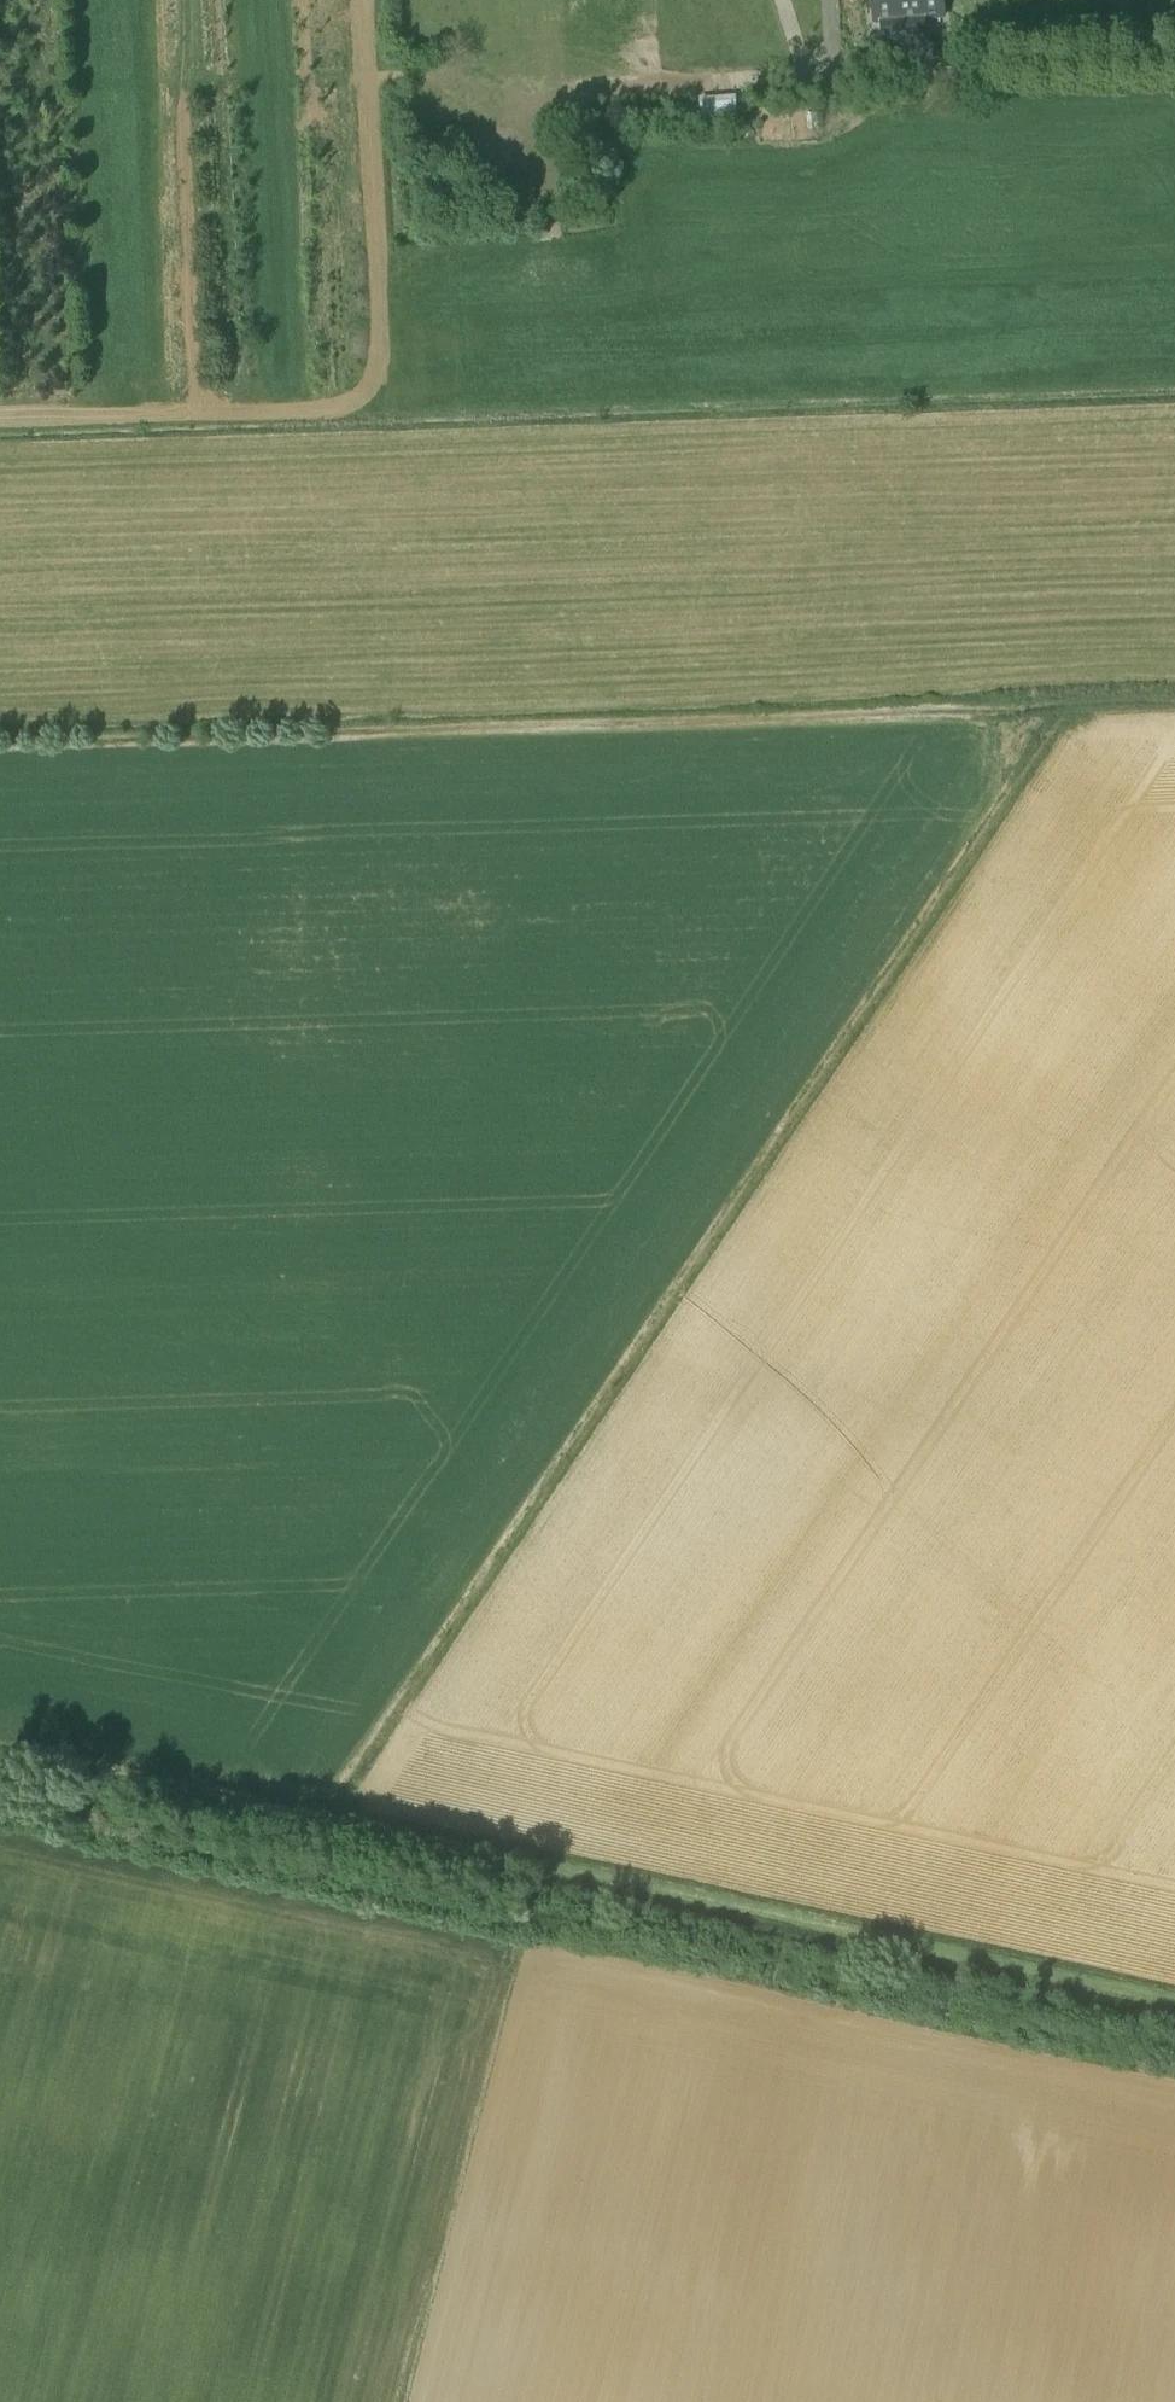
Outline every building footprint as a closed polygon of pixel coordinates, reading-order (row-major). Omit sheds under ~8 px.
[(873,24),(946,18),(945,0),(871,0),(873,24)] [(452,123),(468,119),(464,104),(448,108),(452,123)]
